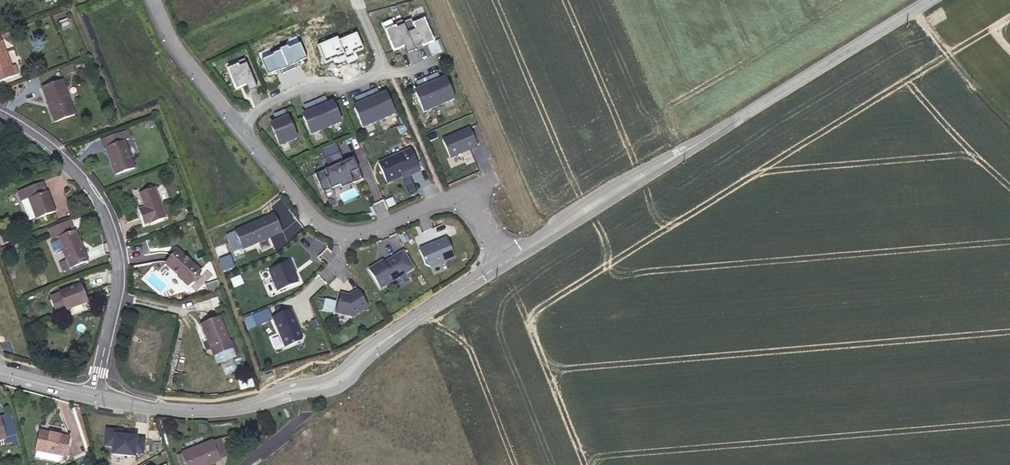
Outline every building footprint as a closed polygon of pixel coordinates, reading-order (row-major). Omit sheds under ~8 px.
[(70,26),(67,18),(58,21),(62,29),(70,26)] [(404,23),(405,26),(415,49),(423,45),(425,48),(436,44),(425,19),(413,25),(411,20),(404,23)] [(415,49),(405,26),(398,30),(396,27),(385,32),(395,54),(405,49),(407,55),(416,51),(415,49)] [(18,75),(15,65),(11,66),(0,36),(0,81),(18,75)] [(239,66),(228,71),(236,92),(247,87),(250,93),(258,90),(248,65),(240,69),(239,66)] [(436,73),(412,83),(425,112),(456,99),(446,75),(439,78),(436,73)] [(75,115),(62,79),(42,87),(54,122),(75,115)] [(396,114),(387,90),(379,93),(377,88),(351,98),(363,128),(396,114)] [(343,124),(333,102),(318,109),(328,131),(343,124)] [(328,131),(318,109),(302,116),(311,139),(328,131)] [(299,140),(289,117),(270,125),(280,149),(299,140)] [(135,168),(125,140),(131,138),(128,129),(101,139),(104,147),(106,146),(116,174),(135,168)] [(478,147),(469,129),(443,140),(451,160),(478,147)] [(422,170),(411,149),(379,164),(389,186),(422,170)] [(344,162),(341,154),(326,160),(330,169),(316,175),(324,195),(341,187),(343,191),(364,181),(354,158),(344,162)] [(33,213),(36,219),(55,211),(47,191),(46,191),(42,182),(17,192),(21,201),(27,199),(33,213)] [(167,217),(155,187),(140,193),(145,207),(139,209),(145,224),(151,222),(151,223),(167,217)] [(21,201),(26,215),(33,213),(27,199),(21,201)] [(283,234),(273,214),(233,232),(242,253),(283,234)] [(70,222),(49,230),(53,240),(57,237),(74,230),(70,222)] [(63,271),(88,261),(75,230),(74,230),(57,237),(63,249),(67,259),(59,262),(63,271)] [(0,236),(3,243),(9,241),(7,234),(0,236)] [(63,249),(58,239),(52,241),(51,244),(54,251),(56,252),(63,249)] [(456,259),(447,240),(420,251),(428,271),(456,259)] [(201,271),(178,250),(166,263),(189,284),(201,271)] [(415,271),(403,251),(369,270),(381,290),(415,271)] [(300,283),(291,262),(269,272),(278,293),(300,283)] [(87,301),(80,284),(59,291),(60,293),(50,296),(56,311),(65,308),(66,309),(87,301)] [(369,308),(359,292),(351,297),(341,294),(335,315),(353,319),(369,308)] [(220,305),(217,297),(211,298),(214,307),(220,305)] [(324,298),(322,310),(334,311),(336,300),(324,298)] [(304,341),(292,311),(273,319),(286,350),(304,341)] [(232,347),(219,317),(201,324),(214,355),(232,347)] [(6,415),(0,417),(0,439),(12,436),(6,415)] [(92,422),(91,434),(106,435),(107,423),(92,422)] [(65,456),(69,437),(40,431),(36,450),(65,456)] [(241,443),(237,433),(221,439),(225,450),(241,443)] [(221,439),(221,438),(213,441),(220,458),(227,455),(225,450),(221,439)] [(213,441),(213,440),(182,452),(183,453),(178,455),(181,464),(186,462),(188,464),(206,464),(213,462),(220,459),(220,458),(213,441)]
